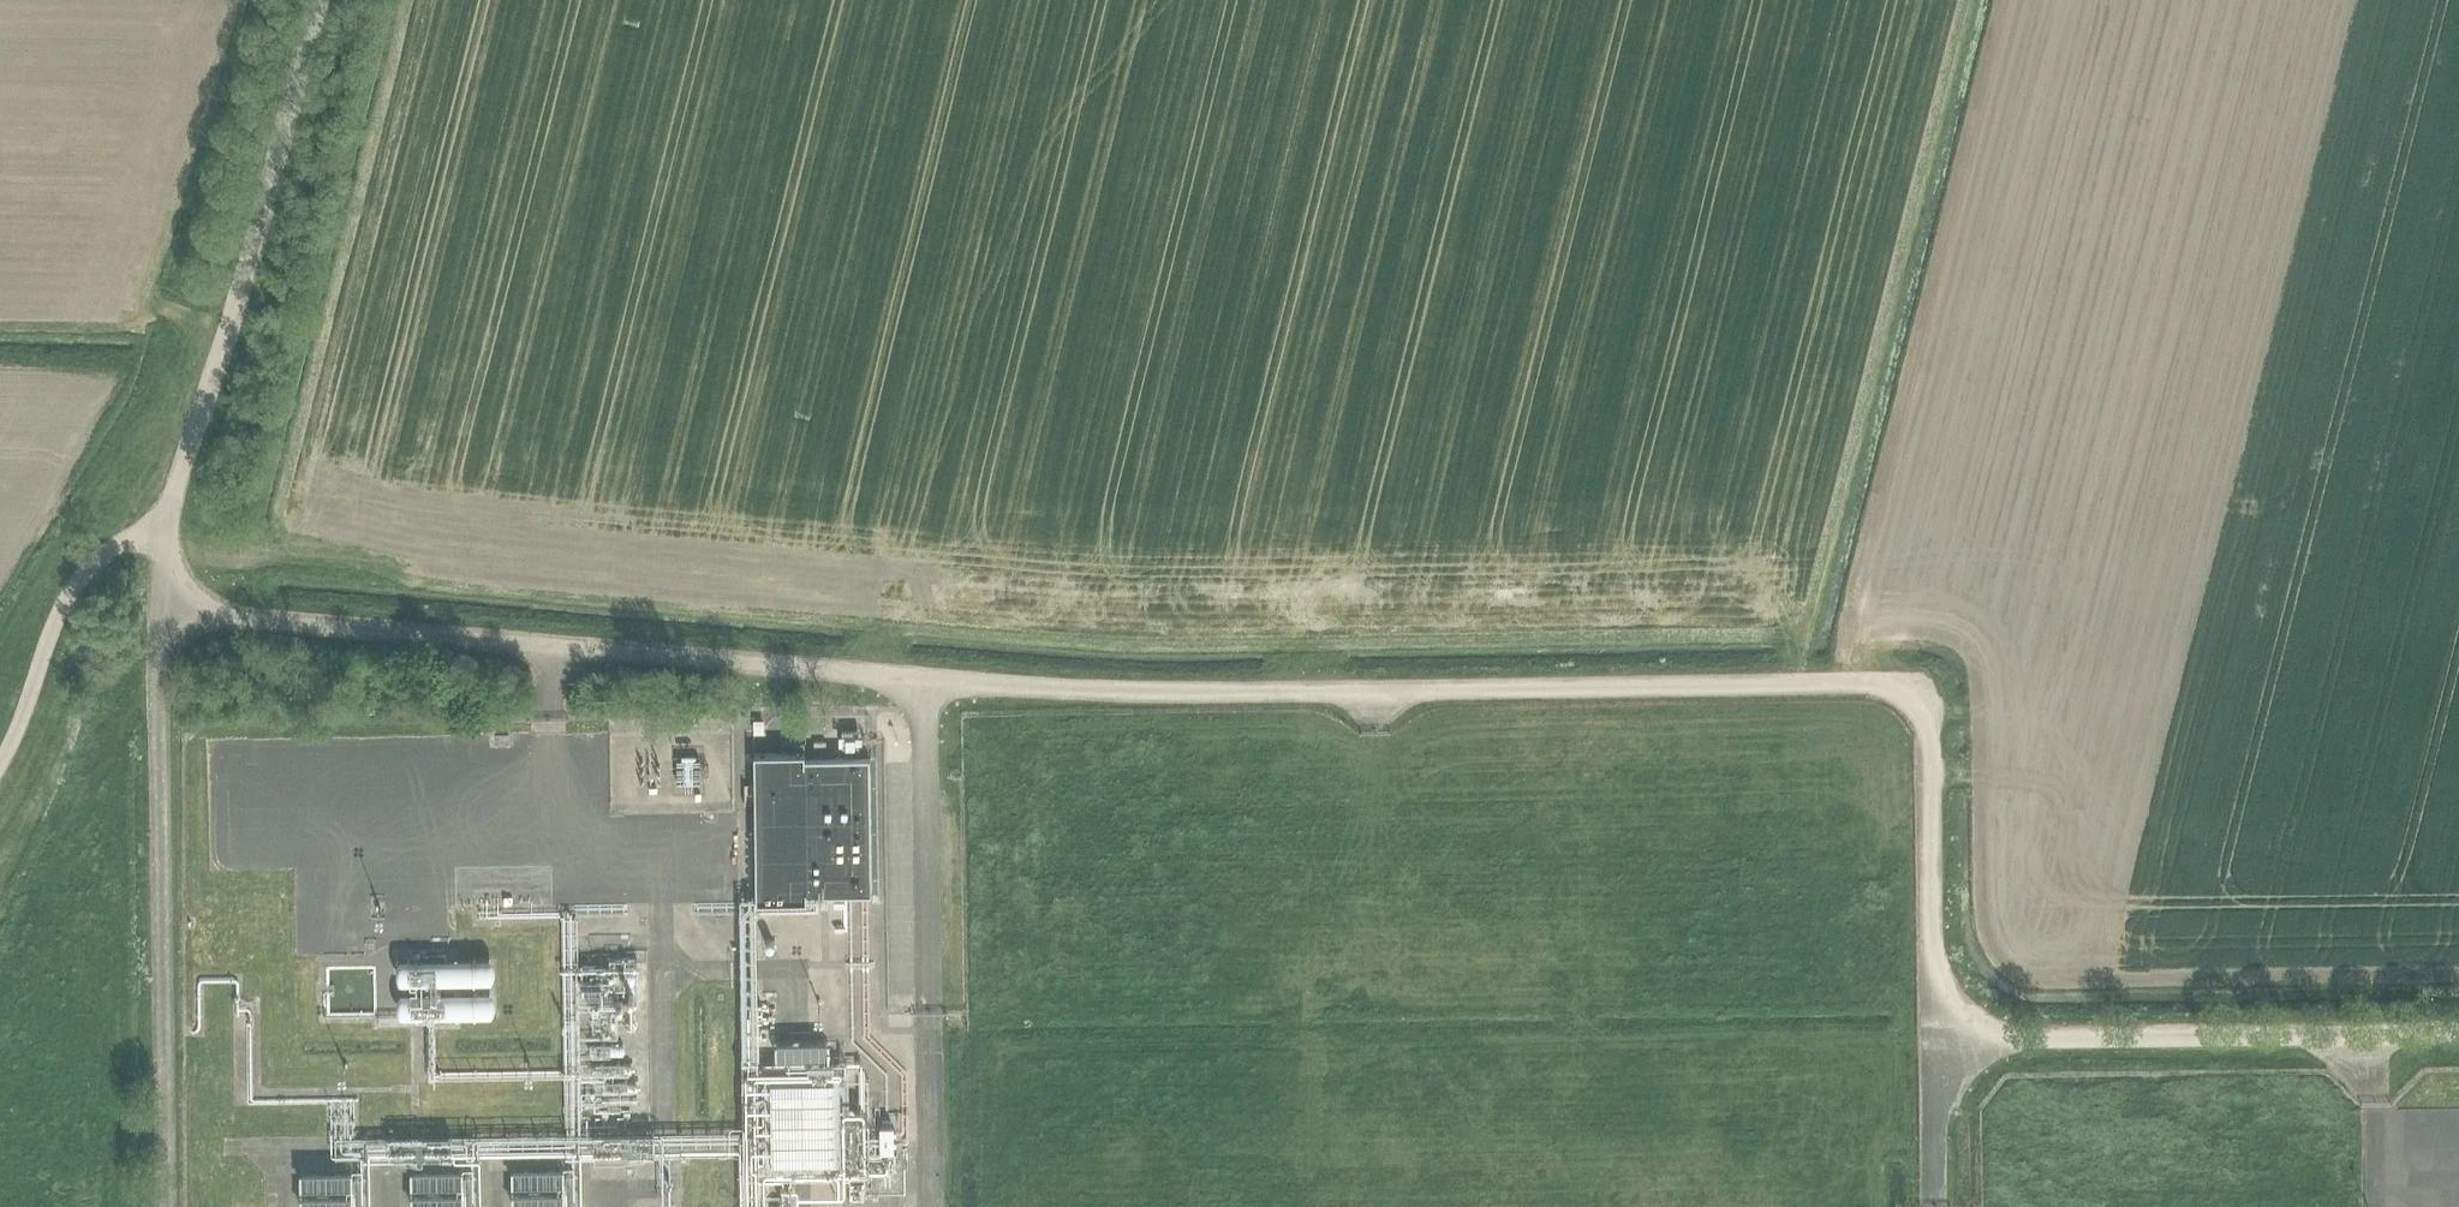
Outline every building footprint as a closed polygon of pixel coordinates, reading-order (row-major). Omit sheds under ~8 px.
[(805,753),(755,754),(757,904),(808,903),(808,896),(873,895),(871,758),(805,759),(805,753)] [(448,995),(448,980),(498,979),(497,952),(400,954),(400,967),(385,968),(385,1013),(437,1012),(437,995),(448,995)] [(766,1074),(767,1169),(841,1169),(841,1074),(766,1074)]
